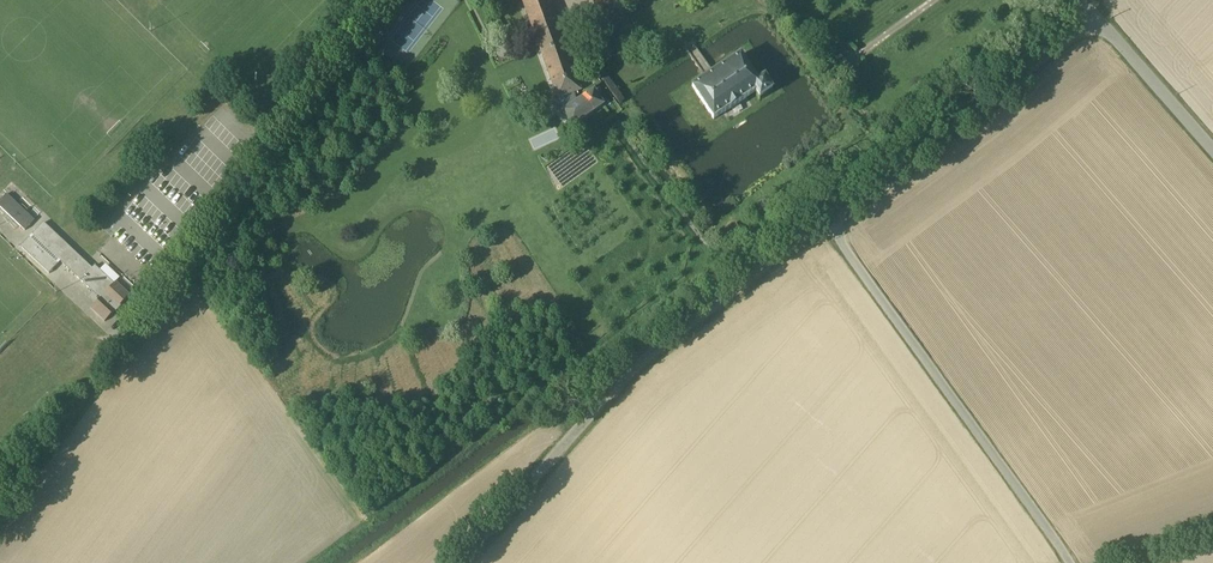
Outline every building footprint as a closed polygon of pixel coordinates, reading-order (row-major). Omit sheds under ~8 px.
[(530,26),(554,17),(549,3),(557,0),(520,0),(530,26)] [(582,92),(554,17),(530,26),(517,31),(527,54),(541,58),(554,94),(545,99),(547,105),(555,102),(559,115),(562,114),(571,128),(604,104),(594,89),(581,97),(579,93),(582,92)] [(708,76),(690,88),(712,121),(754,93),(759,101),(773,91),(764,76),(758,80),(740,55),(708,76)] [(35,220),(7,194),(6,194),(0,201),(0,207),(25,231),(33,221),(35,220)] [(745,230),(735,217),(722,228),(732,240),(745,230)] [(92,269),(44,223),(32,235),(100,298),(90,308),(105,322),(130,295),(116,282),(114,283),(95,265),(92,269)] [(21,247),(49,274),(58,264),(30,238),(21,247)] [(51,278),(64,292),(74,283),(61,269),(51,278)] [(94,303),(79,289),(71,297),(86,310),(94,303)]
